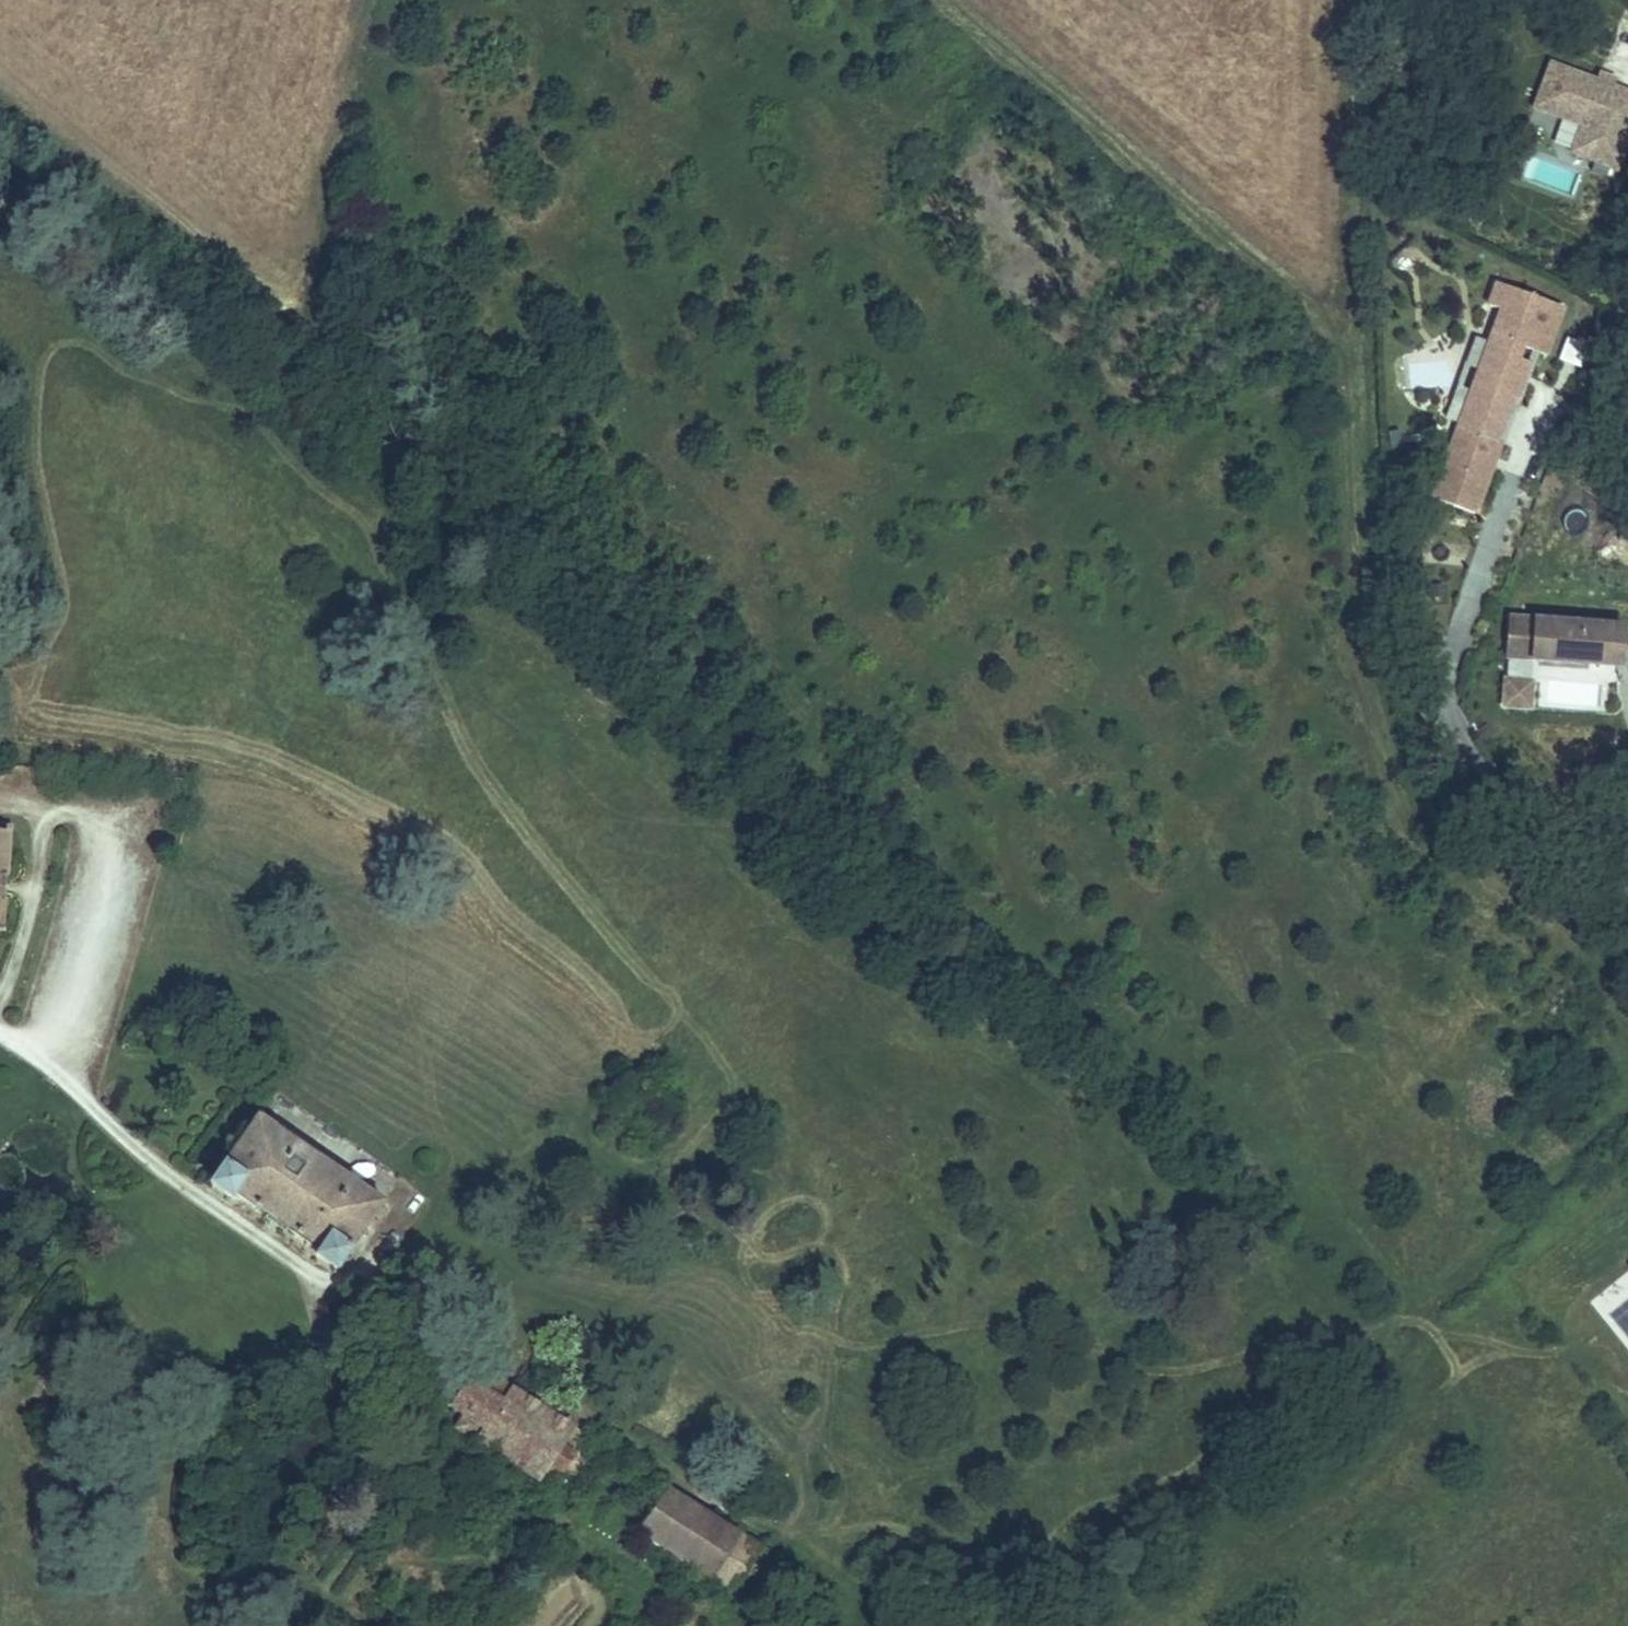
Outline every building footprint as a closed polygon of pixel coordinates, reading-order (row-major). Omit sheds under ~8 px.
[(1548,52),(1531,104),(1578,121),(1567,151),(1626,171),(1627,166),(1627,79),(1548,52)] [(1570,301),(1495,273),(1486,298),(1497,302),(1427,492),(1474,508),(1535,342),(1553,346),(1570,301)] [(1620,659),(1622,614),(1530,608),(1530,614),(1507,612),(1500,704),(1533,706),(1537,654),(1620,659)] [(249,1113),(202,1185),(331,1269),(378,1197),(249,1113)] [(435,1358),(416,1387),(434,1399),(426,1410),(521,1474),(558,1418),(463,1354),(452,1370),(435,1358)] [(625,1526),(715,1585),(745,1540),(655,1481),(625,1526)] [(745,1540),(715,1585),(752,1610),(763,1593),(754,1587),(773,1559),(745,1540)]
